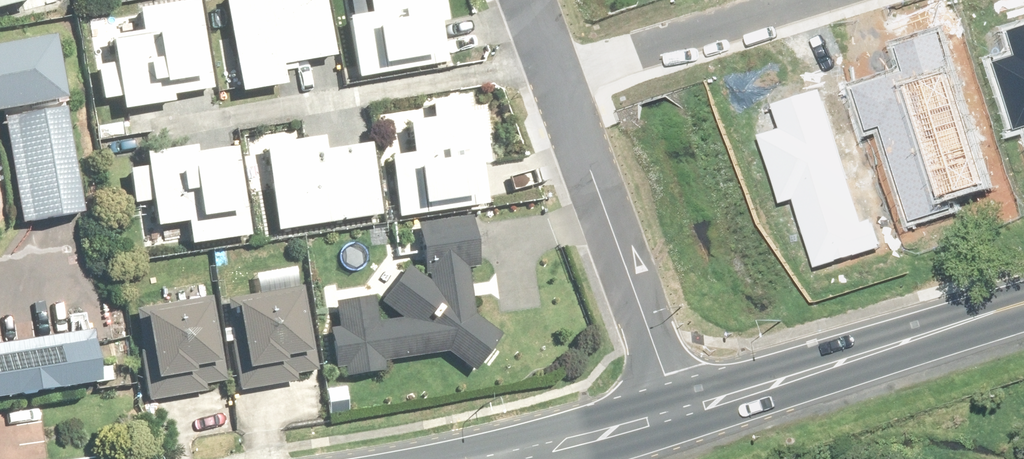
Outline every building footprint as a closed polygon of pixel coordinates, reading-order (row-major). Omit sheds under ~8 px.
[(40,3),(40,0),(0,0),(0,14),(40,3)] [(330,0),(229,0),(245,98),(291,90),(288,75),(302,73),(301,65),(339,59),(330,0)] [(375,16),(351,20),(363,82),(452,65),(444,25),(454,23),(450,0),(372,0),(375,16)] [(125,98),(128,116),(176,108),(174,97),(215,91),(201,4),(142,14),(146,35),(115,40),(119,65),(101,68),(106,101),(125,98)] [(0,52),(0,116),(67,104),(56,43),(0,52)] [(469,118),(467,102),(436,107),(438,122),(413,126),(418,158),(395,161),(403,218),(490,206),(484,166),(493,165),(486,116),(469,118)] [(70,112),(7,122),(24,227),(87,216),(70,112)] [(327,142),(270,149),(280,231),(384,217),(375,149),(328,155),(327,142)] [(251,239),(240,153),(198,158),(197,153),(150,159),(152,171),(133,174),(137,206),(156,204),(159,230),(190,226),(192,246),(251,239)] [(410,268),(385,302),(408,319),(379,323),(376,300),(340,304),(343,327),(332,329),(337,367),(344,366),(345,375),(388,370),(386,361),(453,352),(479,371),(504,337),(475,315),(470,267),(480,266),(476,222),(425,227),(430,282),(410,268)] [(320,371),(302,269),(254,278),(257,295),(224,301),(241,393),(298,383),(297,375),(320,371)] [(137,306),(148,402),(208,395),(207,385),(225,382),(215,297),(137,306)] [(99,313),(71,317),(74,339),(0,350),(0,398),(109,382),(99,313)]
